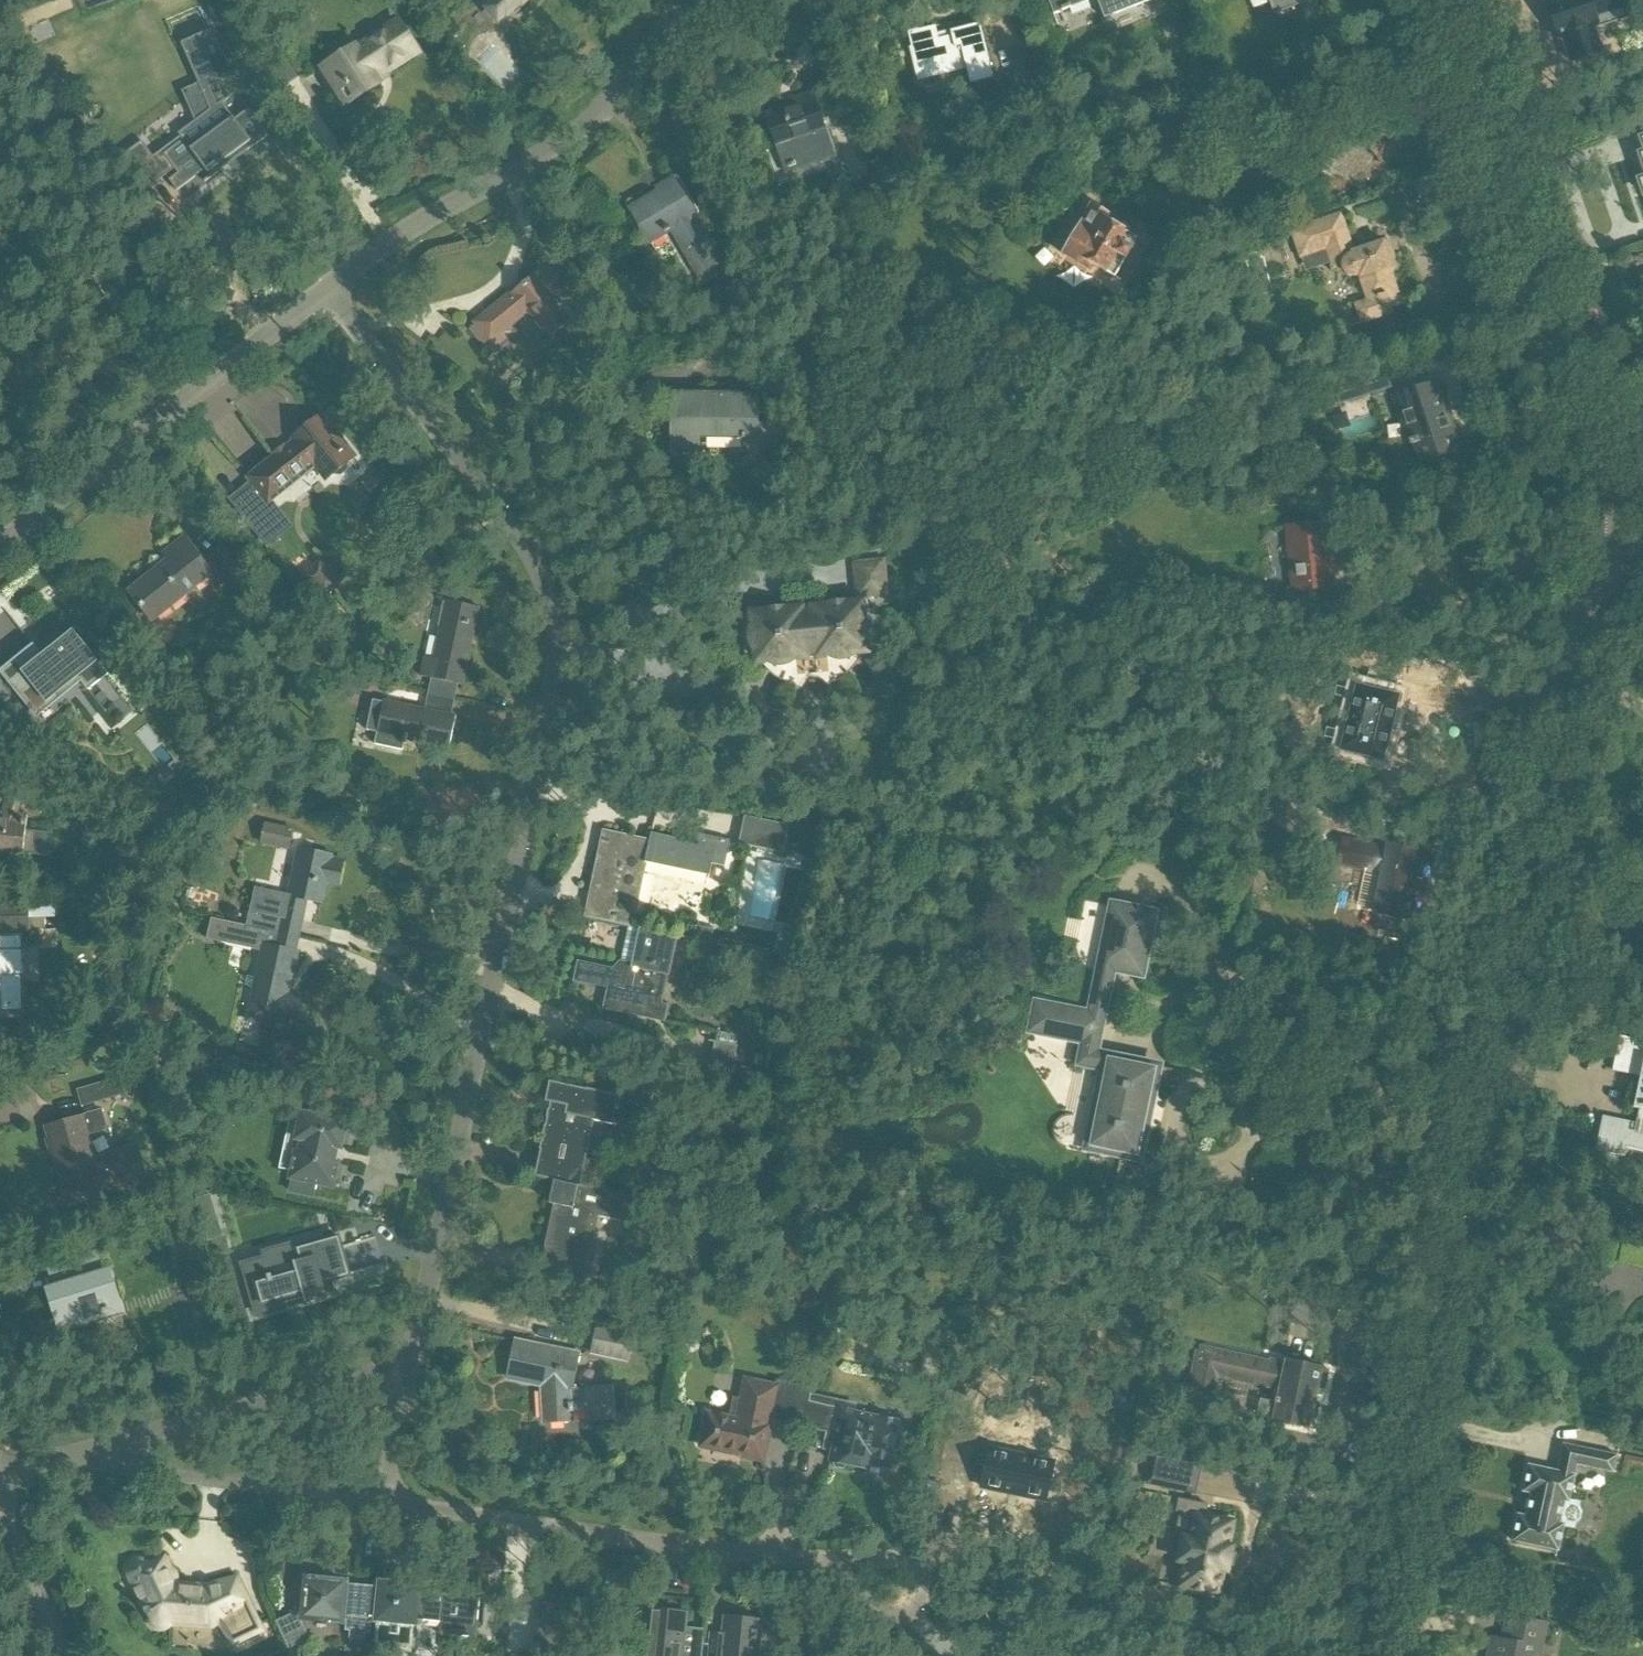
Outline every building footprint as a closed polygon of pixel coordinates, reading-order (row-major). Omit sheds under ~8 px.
[(493,0),(486,7),(496,19),(504,12),(505,14),(510,9),(513,12),(523,3),(521,1),(522,0),(493,0)] [(1053,15),(1092,0),(1047,0),(1053,15)] [(1103,19),(1153,0),(1095,0),(1103,19)] [(1274,14),(1310,1),(1310,0),(1269,0),(1274,14)] [(1560,41),(1564,39),(1573,64),(1602,54),(1594,29),(1630,17),(1624,0),(1557,0),(1547,3),(1560,41)] [(419,52),(400,23),(358,50),(356,46),(322,67),(347,105),(380,84),(376,79),(419,52)] [(993,78),(979,24),(950,31),(950,34),(938,37),(935,25),(907,32),(918,78),(965,67),(969,84),(993,78)] [(169,179),(177,190),(206,169),(208,172),(249,142),(251,145),(247,148),(248,150),(269,135),(249,108),(235,119),(223,102),(231,96),(224,81),(237,76),(211,30),(181,43),(199,83),(210,109),(195,121),(178,133),(181,136),(183,139),(161,156),(162,157),(165,155),(175,169),(178,173),(169,179)] [(272,67),(284,86),(298,77),(286,58),(272,67)] [(1008,75),(1019,107),(1045,99),(1034,66),(1008,75)] [(832,152),(812,93),(796,99),(797,104),(766,115),(773,136),(775,135),(787,168),(832,152)] [(865,112),(846,118),(861,162),(879,156),(865,112)] [(119,158),(144,192),(167,175),(154,156),(142,141),(119,158)] [(719,262),(692,216),(694,215),(675,183),(630,209),(649,241),(671,229),(698,274),(719,262)] [(1115,277),(1137,238),(1130,234),(1133,229),(1091,204),(1072,236),(1066,238),(1062,244),(1063,251),(1061,254),(1089,270),(1093,264),(1115,277)] [(1352,252),(1340,214),(1291,230),(1300,257),(1326,248),(1333,269),(1342,266),(1341,272),(1344,277),(1349,280),(1355,279),(1359,276),(1368,301),(1356,305),(1362,324),(1391,314),(1387,305),(1385,303),(1382,303),(1383,301),(1386,299),(1387,296),(1397,293),(1391,274),(1391,273),(1392,272),(1392,271),(1390,271),(1390,268),(1392,266),(1393,264),(1390,255),(1389,254),(1387,254),(1385,254),(1384,250),(1385,249),(1385,248),(1383,241),(1352,252)] [(594,228),(587,232),(593,243),(600,239),(594,228)] [(570,321),(550,296),(556,291),(539,270),(513,291),(514,293),(472,327),(489,348),(504,336),(500,332),(528,309),(551,336),(570,321)] [(637,316),(641,321),(647,315),(643,311),(637,316)] [(1340,402),(1391,386),(1385,369),(1335,385),(1340,402)] [(1451,429),(1436,382),(1394,396),(1404,427),(1413,424),(1419,441),(1414,443),(1421,462),(1461,449),(1454,429),(1451,429)] [(773,429),(773,425),(757,425),(757,395),(672,394),(671,454),(680,454),(680,456),(689,457),(689,454),(698,455),(698,425),(745,426),(745,439),(755,439),(755,444),(772,444),(777,443),(780,439),(780,434),(777,430),(773,429)] [(346,470),(347,463),(354,458),(320,416),(293,438),(296,442),(250,479),(254,484),(247,490),(254,499),(261,493),(268,502),(279,493),(280,485),(296,473),(303,474),(314,465),(326,480),(333,474),(340,475),(346,470)] [(1285,525),(1292,593),(1335,589),(1333,571),(1336,571),(1335,548),(1332,548),(1330,521),(1285,525)] [(202,561),(184,539),(165,554),(169,559),(128,592),(151,620),(218,568),(226,579),(239,569),(221,547),(202,561)] [(852,561),(856,598),(889,596),(886,558),(852,561)] [(301,575),(321,601),(335,591),(342,585),(322,559),(301,575)] [(343,601),(335,591),(321,601),(329,612),(343,601)] [(871,656),(866,598),(748,610),(749,625),(747,632),(747,636),(747,640),(748,645),(749,649),(752,652),(753,668),(769,666),(772,667),(775,668),(780,668),(784,668),(788,668),(792,666),(796,663),(811,662),(810,658),(814,657),(814,662),(831,660),(834,661),(837,662),(842,662),(846,662),(854,659),(857,657),(871,656)] [(431,678),(428,694),(454,700),(458,684),(462,685),(478,607),(446,600),(433,658),(424,656),(420,676),(431,678)] [(33,643),(0,670),(32,710),(55,692),(57,694),(63,689),(61,687),(76,675),(89,690),(109,674),(73,629),(64,637),(67,640),(63,643),(61,641),(54,647),(55,649),(45,658),(33,643)] [(1386,662),(1349,653),(1342,684),(1356,687),(1356,688),(1342,748),(1341,748),(1341,750),(1343,751),(1343,750),(1381,759),(1381,760),(1383,761),(1384,758),(1383,758),(1389,736),(1393,721),(1392,721),(1398,698),(1399,696),(1397,695),(1396,696),(1379,692),(1386,662)] [(373,700),(367,730),(377,732),(374,744),(402,750),(404,744),(405,744),(406,740),(449,749),(456,716),(451,715),(454,700),(428,694),(424,710),(383,701),(383,702),(373,700)] [(37,787),(6,779),(3,792),(9,794),(2,820),(0,819),(0,853),(24,855),(24,853),(44,855),(48,855),(51,854),(53,852),(54,850),(55,848),(56,844),(56,841),(55,838),(54,836),(52,834),(50,832),(47,832),(26,830),(27,814),(17,814),(22,797),(33,801),(37,787)] [(742,830),(739,844),(784,854),(790,825),(775,822),(761,819),(744,816),(742,830)] [(261,844),(290,850),(294,829),(266,822),(261,844)] [(632,927),(633,926),(646,863),(710,876),(712,864),(725,866),(730,840),(693,832),(691,842),(651,834),(650,840),(603,829),(602,831),(604,832),(586,916),(584,916),(584,917),(629,927),(632,927)] [(1387,849),(1343,839),(1338,863),(1382,873),(1373,913),(1416,922),(1431,854),(1388,845),(1387,849)] [(246,926),(297,937),(305,900),(320,903),(325,884),(337,886),(342,861),(330,859),(331,856),(298,849),(287,902),(277,900),(275,906),(265,904),(263,914),(249,911),(246,926)] [(44,930),(44,904),(0,904),(0,930),(44,930)] [(1035,1001),(1030,1028),(1084,1039),(1079,1061),(1105,1067),(1089,1144),(1139,1154),(1157,1064),(1100,1052),(1117,971),(1131,974),(1137,976),(1139,969),(1150,912),(1111,904),(1090,1011),(1035,1001)] [(296,1031),(303,999),(286,995),(296,952),(294,951),(297,937),(246,926),(212,918),(207,939),(262,950),(251,1003),(267,1007),(263,1024),(296,1031)] [(678,935),(633,926),(632,927),(629,927),(622,960),(620,960),(611,971),(600,968),(601,967),(579,962),(579,961),(578,961),(573,981),(575,981),(575,980),(607,987),(602,1009),(604,1009),(604,1008),(663,1020),(663,1022),(665,1022),(669,1005),(660,1003),(666,975),(669,976),(678,935)] [(712,944),(712,943),(714,930),(697,926),(694,940),(712,944)] [(1,1013),(1,1010),(21,1009),(20,975),(24,975),(23,951),(19,951),(19,934),(0,935),(0,1013),(1,1013)] [(1620,1036),(1614,1070),(1635,1074),(1642,1076),(1642,1041),(1620,1036)] [(730,1082),(737,1046),(715,1041),(711,1064),(705,1062),(705,1063),(702,1076),(702,1077),(729,1082),(730,1082)] [(82,1106),(133,1092),(128,1075),(77,1089),(82,1106)] [(562,1182),(581,1185),(595,1121),(645,1132),(652,1100),(621,1093),(620,1097),(550,1082),(546,1100),(551,1101),(539,1156),(541,1156),(538,1175),(535,1174),(535,1176),(562,1182)] [(1595,1150),(1601,1152),(1625,1157),(1625,1156),(1626,1148),(1642,1151),(1642,1089),(1637,1117),(1642,1118),(1641,1121),(1641,1124),(1603,1116),(1602,1119),(1595,1150)] [(94,1164),(85,1134),(105,1129),(100,1110),(46,1126),(67,1198),(83,1193),(85,1199),(146,1180),(136,1147),(98,1158),(100,1162),(94,1164)] [(332,1188),(338,1163),(333,1162),(336,1148),(340,1149),(346,1124),(336,1122),(337,1118),(313,1113),(312,1117),(302,1115),(297,1140),(304,1141),(298,1168),(294,1167),(291,1179),(293,1180),(290,1193),(313,1197),(315,1184),(332,1188)] [(627,1194),(581,1185),(562,1182),(558,1204),(554,1203),(537,1279),(582,1289),(598,1216),(621,1221),(627,1194)] [(200,1211),(213,1208),(209,1194),(197,1198),(200,1211)] [(164,1223),(187,1217),(184,1207),(161,1214),(164,1223)] [(304,1298),(324,1292),(321,1283),(349,1275),(338,1237),(297,1248),(301,1262),(294,1264),(296,1271),(273,1278),(272,1274),(271,1275),(266,1257),(242,1264),(256,1313),(280,1306),(278,1299),(302,1293),(304,1298)] [(98,1259),(96,1253),(52,1267),(61,1297),(53,1299),(62,1326),(95,1316),(93,1309),(118,1302),(109,1268),(102,1270),(99,1260),(98,1259)] [(591,1354),(628,1362),(635,1332),(597,1324),(591,1354)] [(572,1386),(578,1354),(516,1341),(508,1378),(542,1385),(545,1422),(571,1420),(570,1411),(589,1409),(590,1418),(613,1417),(611,1386),(568,1388),(569,1385),(572,1386)] [(1269,1362),(1201,1348),(1193,1386),(1214,1391),(1217,1377),(1274,1388),(1271,1400),(1262,1398),(1258,1416),(1311,1427),(1315,1407),(1313,1407),(1316,1388),(1325,1390),(1329,1370),(1285,1361),(1285,1363),(1270,1360),(1269,1362)] [(802,1425),(810,1388),(778,1381),(777,1385),(745,1378),(741,1400),(735,1399),(731,1417),(707,1412),(701,1443),(742,1452),(741,1456),(764,1461),(764,1460),(763,1460),(771,1418),(802,1425)] [(810,1388),(802,1425),(828,1430),(826,1443),(833,1445),(830,1461),(834,1461),(835,1466),(843,1468),(847,1464),(864,1467),(870,1463),(872,1456),(891,1460),(893,1451),(899,1449),(902,1434),(897,1429),(899,1421),(842,1409),(844,1402),(809,1395),(810,1388)] [(948,1457),(953,1435),(966,1437),(969,1424),(943,1418),(936,1455),(948,1457)] [(1614,1472),(1617,1455),(1569,1445),(1563,1473),(1529,1465),(1523,1491),(1532,1493),(1526,1516),(1518,1515),(1513,1540),(1558,1550),(1563,1526),(1564,1524),(1559,1523),(1564,1500),(1569,1501),(1569,1499),(1574,1475),(1576,1464),(1614,1472)] [(1054,1462),(989,1448),(981,1487),(1046,1500),(1054,1462)] [(1146,1482),(1194,1492),(1200,1461),(1153,1451),(1146,1482)] [(1207,1504),(1178,1498),(1176,1511),(1193,1514),(1189,1538),(1182,1537),(1177,1560),(1184,1562),(1179,1586),(1218,1594),(1223,1570),(1227,1570),(1231,1547),(1228,1546),(1233,1521),(1204,1515),(1207,1504)] [(1580,1501),(1569,1499),(1569,1501),(1564,1500),(1559,1523),(1564,1524),(1563,1526),(1574,1529),(1575,1524),(1580,1520),(1582,1512),(1579,1506),(1580,1501)] [(168,1625),(170,1623),(212,1626),(235,1612),(250,1636),(261,1630),(237,1578),(206,1586),(177,1584),(165,1557),(149,1565),(147,1563),(145,1562),(143,1561),(141,1560),(139,1560),(137,1561),(136,1561),(134,1562),(132,1563),(130,1566),(129,1568),(129,1570),(129,1572),(129,1575),(131,1579),(145,1609),(144,1610),(146,1614),(148,1613),(153,1623),(155,1625),(156,1626),(158,1627),(161,1628),(164,1627),(166,1627),(168,1625)] [(377,1620),(380,1587),(307,1580),(303,1617),(341,1621),(341,1620),(346,1620),(345,1631),(350,1631),(349,1638),(365,1640),(366,1633),(371,1633),(372,1619),(376,1620),(377,1620)] [(377,1623),(375,1639),(415,1643),(417,1620),(441,1622),(440,1630),(440,1634),(465,1637),(476,1638),(477,1622),(480,1593),(460,1591),(460,1595),(443,1593),(417,1591),(418,1588),(418,1586),(380,1583),(380,1587),(377,1616),(377,1620),(377,1623)] [(1583,1625),(1588,1602),(1552,1594),(1548,1617),(1583,1625)] [(562,1622),(563,1606),(539,1604),(537,1620),(562,1622)] [(700,1654),(682,1652),(686,1613),(650,1610),(650,1613),(640,1612),(635,1617),(634,1633),(638,1638),(647,1639),(646,1655),(700,1655),(700,1654)] [(289,1649),(310,1639),(297,1611),(275,1621),(289,1649)] [(760,1626),(761,1621),(748,1619),(725,1617),(723,1639),(721,1655),(757,1655),(760,1626)] [(1546,1625),(1508,1617),(1501,1648),(1491,1645),(1489,1655),(1540,1655),(1546,1625)]
